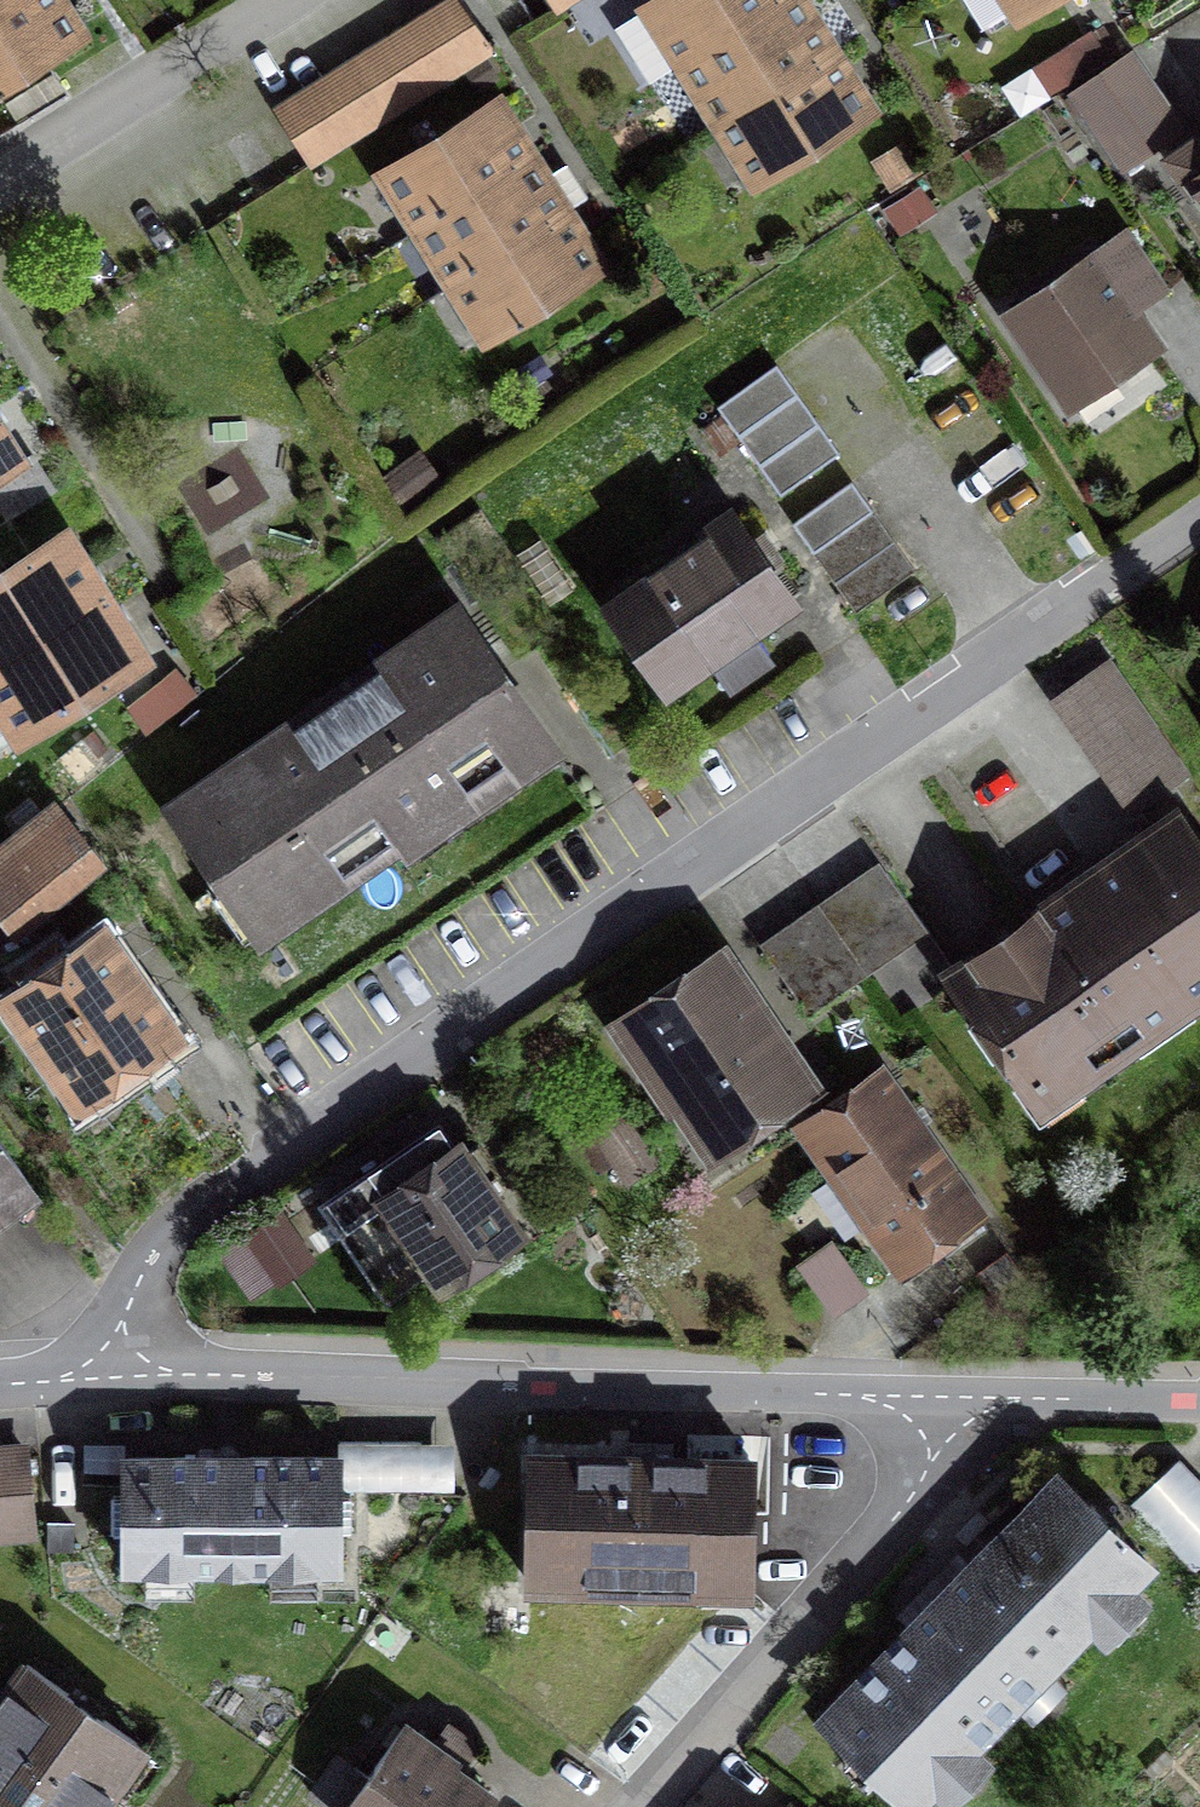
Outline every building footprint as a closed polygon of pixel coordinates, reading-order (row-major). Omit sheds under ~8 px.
[(55,0),(5,0),(0,3),(0,87),(79,38),(55,0)] [(683,62),(782,0),(658,0),(649,6),(650,8),(617,29),(650,81),(682,60),(683,62)] [(721,122),(830,53),(797,0),(782,0),(683,62),(721,122)] [(988,26),(1017,8),(1022,16),(1048,0),(972,0),(988,26)] [(461,2),(281,116),(310,162),(490,48),(461,2)] [(1130,52),(1072,92),(1124,166),(1182,126),(1130,52)] [(869,113),(830,53),(721,122),(759,182),(869,113)] [(385,173),(418,225),(529,154),(495,102),(385,173)] [(1167,158),(1193,195),(1199,191),(1199,136),(1167,158)] [(418,225),(454,281),(567,209),(586,196),(566,164),(544,178),(529,154),(418,225)] [(602,263),(567,209),(454,281),(489,335),(602,263)] [(1130,237),(1013,316),(1074,406),(1159,348),(1134,312),(1166,290),(1130,237)] [(777,363),(717,405),(780,495),(840,453),(777,363)] [(0,429),(0,471),(19,459),(0,429)] [(0,484),(0,506),(8,518),(54,489),(36,461),(0,484)] [(853,480),(792,521),(855,611),(916,570),(853,480)] [(610,607),(666,688),(792,601),(733,515),(705,534),(709,539),(610,607)] [(106,595),(66,532),(0,573),(0,661),(106,595)] [(106,595),(0,661),(0,705),(20,737),(145,658),(106,595)] [(460,611),(175,809),(262,934),(547,736),(460,611)] [(1110,662),(1058,697),(1134,807),(1186,772),(1110,662)] [(90,862),(53,815),(0,856),(0,896),(11,910),(41,886),(48,895),(90,862)] [(1044,1098),(1199,991),(1199,857),(1177,823),(958,973),(962,979),(1044,1098)] [(886,869),(825,911),(868,973),(901,1021),(962,979),(958,973),(886,869)] [(825,911),(766,951),(809,1014),(868,973),(825,911)] [(19,1002),(82,1093),(163,1037),(100,946),(70,966),(56,945),(16,972),(31,993),(19,1002)] [(716,967),(620,1033),(671,1108),(691,1095),(719,1136),(796,1084),(716,967)] [(801,1128),(899,1270),(978,1216),(880,1074),(801,1128)] [(438,1129),(328,1205),(390,1295),(431,1266),(442,1282),(514,1232),(482,1185),(499,1173),(479,1143),(458,1158),(438,1129)] [(33,1186),(0,1140),(0,1209),(33,1186)] [(281,1209),(223,1249),(247,1284),(305,1245),(281,1209)] [(842,1228),(802,1250),(832,1305),(872,1284),(842,1228)] [(422,1442),(338,1442),(338,1457),(338,1490),(422,1489),(422,1442)] [(215,1457),(126,1458),(126,1494),(113,1494),(113,1529),(125,1529),(126,1567),(338,1567),(338,1529),(350,1529),(350,1496),(338,1496),(338,1490),(338,1457),(239,1457),(238,1453),(235,1449),(232,1446),(227,1445),(222,1447),(219,1449),(216,1453),(215,1457)] [(0,1454),(0,1532),(33,1530),(26,1452),(0,1454)] [(750,1461),(532,1456),(529,1583),(748,1588),(750,1461)] [(1133,1502),(1196,1569),(1199,1565),(1199,1483),(1178,1460),(1133,1502)] [(823,1716),(855,1747),(853,1749),(882,1777),(884,1775),(916,1805),(1150,1566),(1119,1536),(1121,1533),(1091,1504),(1089,1507),(1057,1476),(823,1716)] [(28,1662),(0,1701),(0,1806),(97,1806),(143,1743),(28,1662)] [(404,1726),(367,1776),(338,1755),(311,1792),(331,1806),(483,1806),(491,1795),(454,1768),(457,1764),(404,1726)]
